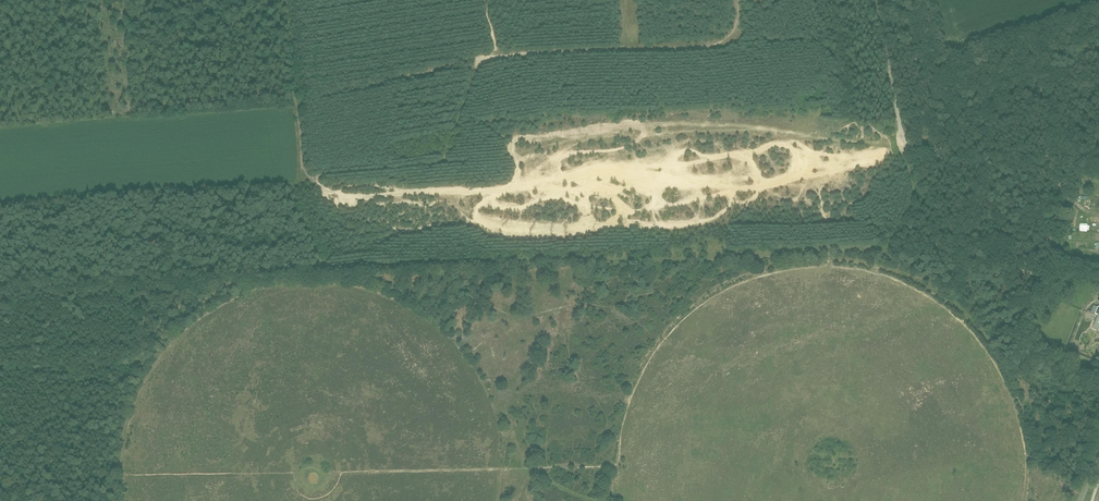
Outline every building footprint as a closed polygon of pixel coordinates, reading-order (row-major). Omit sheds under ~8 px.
[(1053,256),(1052,265),(1065,266),(1065,256),(1053,256)]
